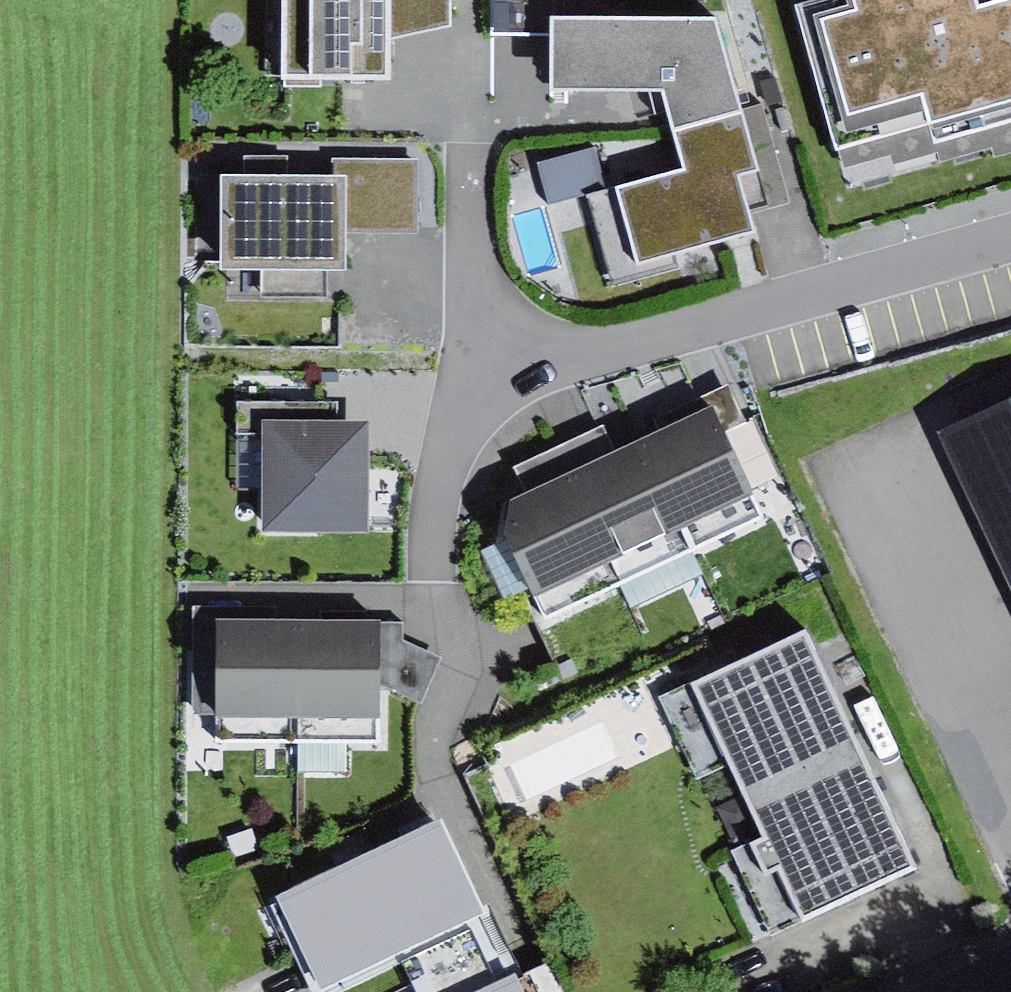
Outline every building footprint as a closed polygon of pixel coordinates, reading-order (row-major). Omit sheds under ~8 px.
[(284,78),(394,79),(395,33),(395,0),(285,0),(284,78)] [(395,33),(452,22),(452,0),(395,0),(395,33)] [(490,31),(551,31),(551,4),(551,0),(490,0),(490,31)] [(841,136),(930,109),(935,128),(1010,106),(1010,0),(800,0),(841,136)] [(673,119),(741,96),(718,3),(551,4),(551,31),(550,73),(662,83),(673,119)] [(741,96),(673,119),(685,160),(606,182),(584,188),(610,281),(672,263),(665,240),(752,215),(737,163),(759,157),(741,96)] [(606,182),(595,143),(537,160),(548,198),(584,188),(606,182)] [(417,229),(417,154),(346,154),(346,168),(345,228),(417,229)] [(346,168),(223,166),(221,257),(343,260),(345,228),(346,168)] [(339,393),(238,392),(238,428),(263,428),(263,412),(339,413),(339,393)] [(938,427),(1010,579),(1010,392),(938,427)] [(712,396),(642,429),(694,540),(764,508),(712,396)] [(339,413),(263,412),(263,428),(264,521),(369,521),(369,413),(339,413)] [(642,429),(568,463),(622,574),(694,540),(642,429)] [(511,491),(505,517),(548,610),(622,574),(568,463),(511,491)] [(380,611),(300,613),(303,732),(382,731),(381,684),(380,620),(380,611)] [(300,613),(218,613),(220,735),(303,732),(300,613)] [(402,621),(380,620),(381,684),(422,701),(441,654),(402,636),(402,621)] [(801,625),(662,693),(698,767),(730,751),(766,825),(731,842),(772,926),(914,857),(801,625)] [(441,805),(278,886),(323,977),(486,895),(441,805)] [(418,952),(440,991),(513,991),(475,922),(418,952)]
